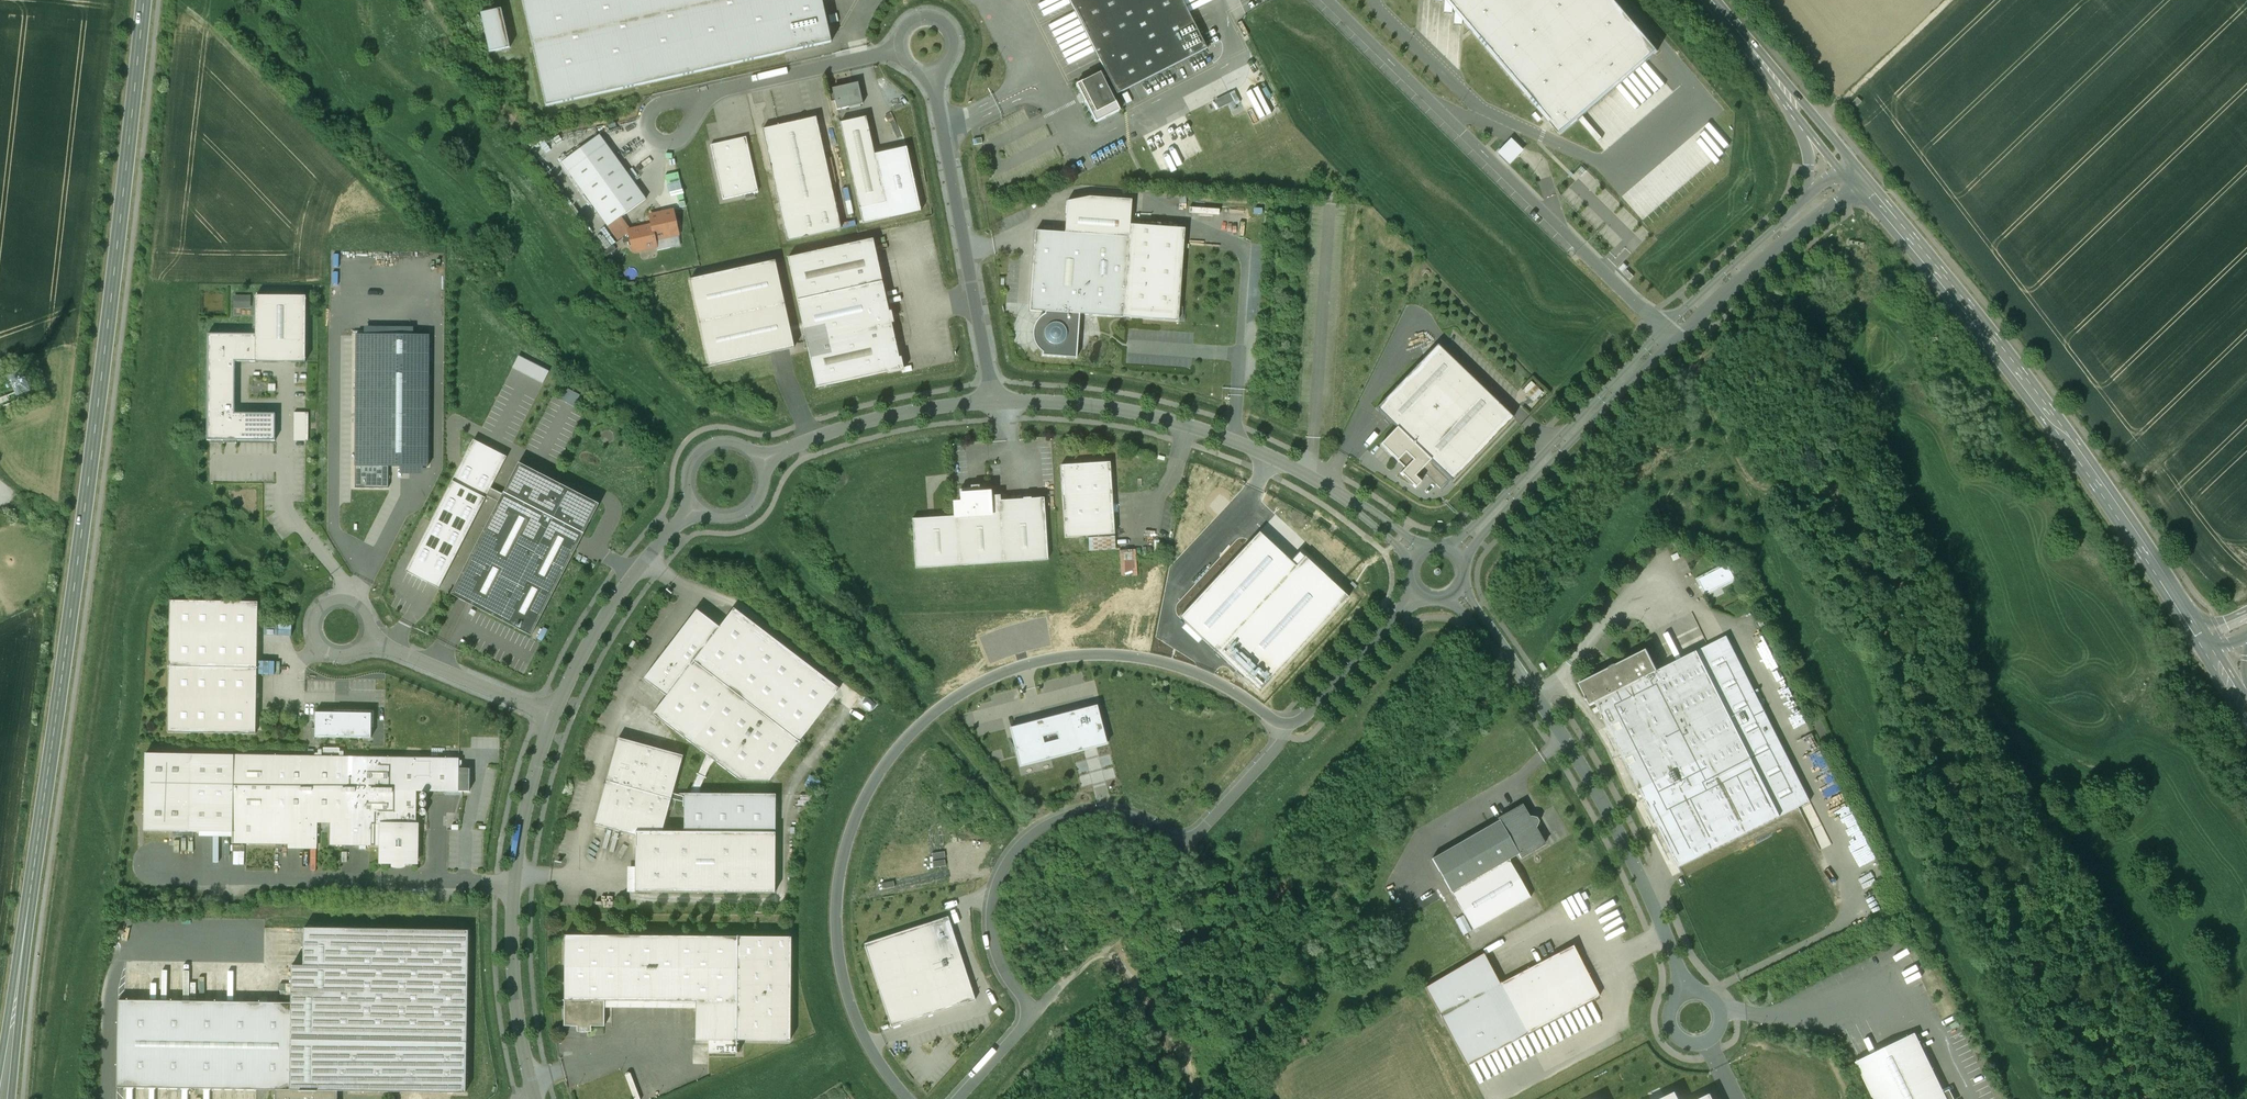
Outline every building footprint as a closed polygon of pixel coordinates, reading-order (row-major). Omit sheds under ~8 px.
[(546,105),(832,42),(822,0),(522,0),(546,105)] [(1104,70),(1109,80),(1114,88),(1117,94),(1207,49),(1182,0),(1069,0),(1104,70)] [(1658,52),(1614,0),(1445,0),(1560,135),(1658,52)] [(501,9),(480,14),(489,52),(510,48),(501,9)] [(1109,80),(1104,70),(1076,84),(1096,123),(1120,111),(1113,96),(1117,94),(1114,88),(1110,90),(1105,82),(1109,80)] [(858,83),(832,89),(837,110),(863,105),(858,83)] [(1220,109),(1238,100),(1234,92),(1215,101),(1220,109)] [(898,133),(908,132),(905,112),(895,113),(898,133)] [(866,117),(840,123),(859,208),(885,203),(866,117)] [(816,118),(763,130),(787,241),(840,229),(816,118)] [(1671,175),(1681,186),(1717,154),(1712,148),(1711,149),(1696,133),(1686,141),(1692,148),(1687,152),(1692,157),(1683,166),(1682,165),(1671,175)] [(599,135),(561,163),(617,240),(629,231),(620,218),(646,199),(599,135)] [(746,137),(711,145),(723,200),(758,192),(746,137)] [(1515,137),(1500,153),(1514,165),(1528,149),(1515,137)] [(901,207),(920,204),(918,192),(899,195),(901,207)] [(1065,233),(1036,231),(1030,310),(1045,311),(1079,314),(1179,321),(1185,229),(1130,225),(1132,200),(1090,197),(1067,202),(1065,233)] [(677,234),(672,211),(650,216),(652,226),(655,238),(677,234)] [(655,238),(652,226),(629,231),(633,250),(656,245),(655,238)] [(608,249),(617,241),(610,234),(601,241),(608,249)] [(870,240),(787,258),(816,388),(901,369),(891,323),(893,323),(891,312),(886,313),(870,240)] [(775,261),(689,280),(709,366),(794,347),(775,261)] [(236,294),(236,308),(252,308),(252,295),(236,294)] [(275,441),(275,414),(235,414),(235,362),(306,363),(306,296),(256,296),(256,335),(208,334),(207,441),(224,441),(224,443),(236,443),(237,441),(275,441)] [(1077,358),(1079,314),(1045,311),(1045,315),(1042,317),(1039,319),(1037,322),(1035,325),(1034,329),(1034,333),(1034,337),(1035,341),(1036,344),(1038,347),(1040,350),(1042,352),(1042,356),(1077,358)] [(365,335),(357,335),(355,466),(389,467),(428,467),(429,335),(414,335),(365,335)] [(1513,418),(1437,345),(1376,408),(1396,428),(1380,444),(1405,468),(1400,473),(1415,488),(1421,482),(1415,476),(1421,470),(1440,489),(1449,479),(1452,482),(1513,418)] [(549,372),(519,357),(513,369),(543,384),(549,372)] [(1526,390),(1535,400),(1544,392),(1535,381),(1526,390)] [(559,399),(575,407),(579,397),(564,390),(559,399)] [(309,413),(294,413),(294,442),(308,442),(309,413)] [(438,588),(506,459),(473,441),(406,571),(438,588)] [(1110,462),(1060,465),(1065,538),(1114,535),(1110,462)] [(599,505),(519,464),(451,595),(531,636),(599,505)] [(389,467),(355,466),(355,488),(388,489),(389,467)] [(956,517),(912,520),(916,568),(1048,560),(1044,498),(991,501),(991,490),(972,491),(972,489),(959,490),(961,508),(956,509),(956,517)] [(1290,562),(1259,533),(1180,618),(1260,692),(1349,598),(1299,552),(1290,562)] [(1115,536),(1088,538),(1089,551),(1116,550),(1115,536)] [(1728,565),(1698,580),(1705,594),(1735,579),(1728,565)] [(258,603),(171,601),(168,732),(256,734),(258,603)] [(839,689),(734,609),(720,627),(697,610),(643,679),(667,697),(653,714),(707,755),(689,794),(678,794),(673,792),(671,799),(684,802),(684,832),(775,832),(775,795),(700,794),(700,788),(710,767),(714,761),(740,781),(769,781),(839,689)] [(1658,672),(1596,703),(1680,867),(1810,802),(1726,637),(1658,672)] [(1647,650),(1580,684),(1591,705),(1596,703),(1658,672),(1647,650)] [(1782,665),(1772,670),(1779,684),(1789,679),(1782,665)] [(1108,745),(1097,705),(1009,728),(1020,768),(1090,749),(1108,745)] [(374,724),(374,711),(349,711),(349,713),(315,713),(315,737),(371,738),(371,724),(374,724)] [(683,756),(618,738),(594,825),(635,836),(635,892),(775,893),(775,832),(684,832),(662,832),(671,799),(673,792),(683,756)] [(459,759),(145,754),(144,831),(232,832),(231,843),(317,844),(318,823),(330,823),(330,845),(382,846),(382,863),(416,864),(417,792),(469,792),(469,769),(459,769),(459,759)] [(1847,795),(1834,802),(1838,807),(1850,800),(1847,795)] [(1529,818),(1522,805),(1498,819),(1499,821),(1432,859),(1473,930),(1530,898),(1509,860),(1519,855),(1521,858),(1545,844),(1535,827),(1536,827),(1538,822),(1536,819),(1531,818),(1529,818)] [(1853,805),(1838,813),(1852,840),(1867,832),(1853,805)] [(1418,910),(1441,898),(1436,889),(1414,901),(1418,910)] [(948,917),(864,944),(892,1028),(975,1000),(948,917)] [(119,1000),(117,1086),(275,1089),(275,1098),(337,1098),(337,1091),(465,1094),(469,932),(304,929),(304,966),(291,965),(291,1003),(119,1000)] [(737,1040),(790,1041),(790,938),(564,937),(564,1026),(577,1026),(577,1032),(591,1032),(591,1026),(604,1026),(604,1008),(695,1008),(695,1040),(709,1040),(709,1053),(736,1053),(737,1040)] [(1600,996),(1573,945),(1499,984),(1498,985),(1525,1035),(1600,996)] [(1499,984),(1484,955),(1425,986),(1467,1066),(1525,1035),(1498,985),(1499,984)] [(1856,1063),(1873,1098),(1947,1098),(1915,1034),(1856,1063)]
